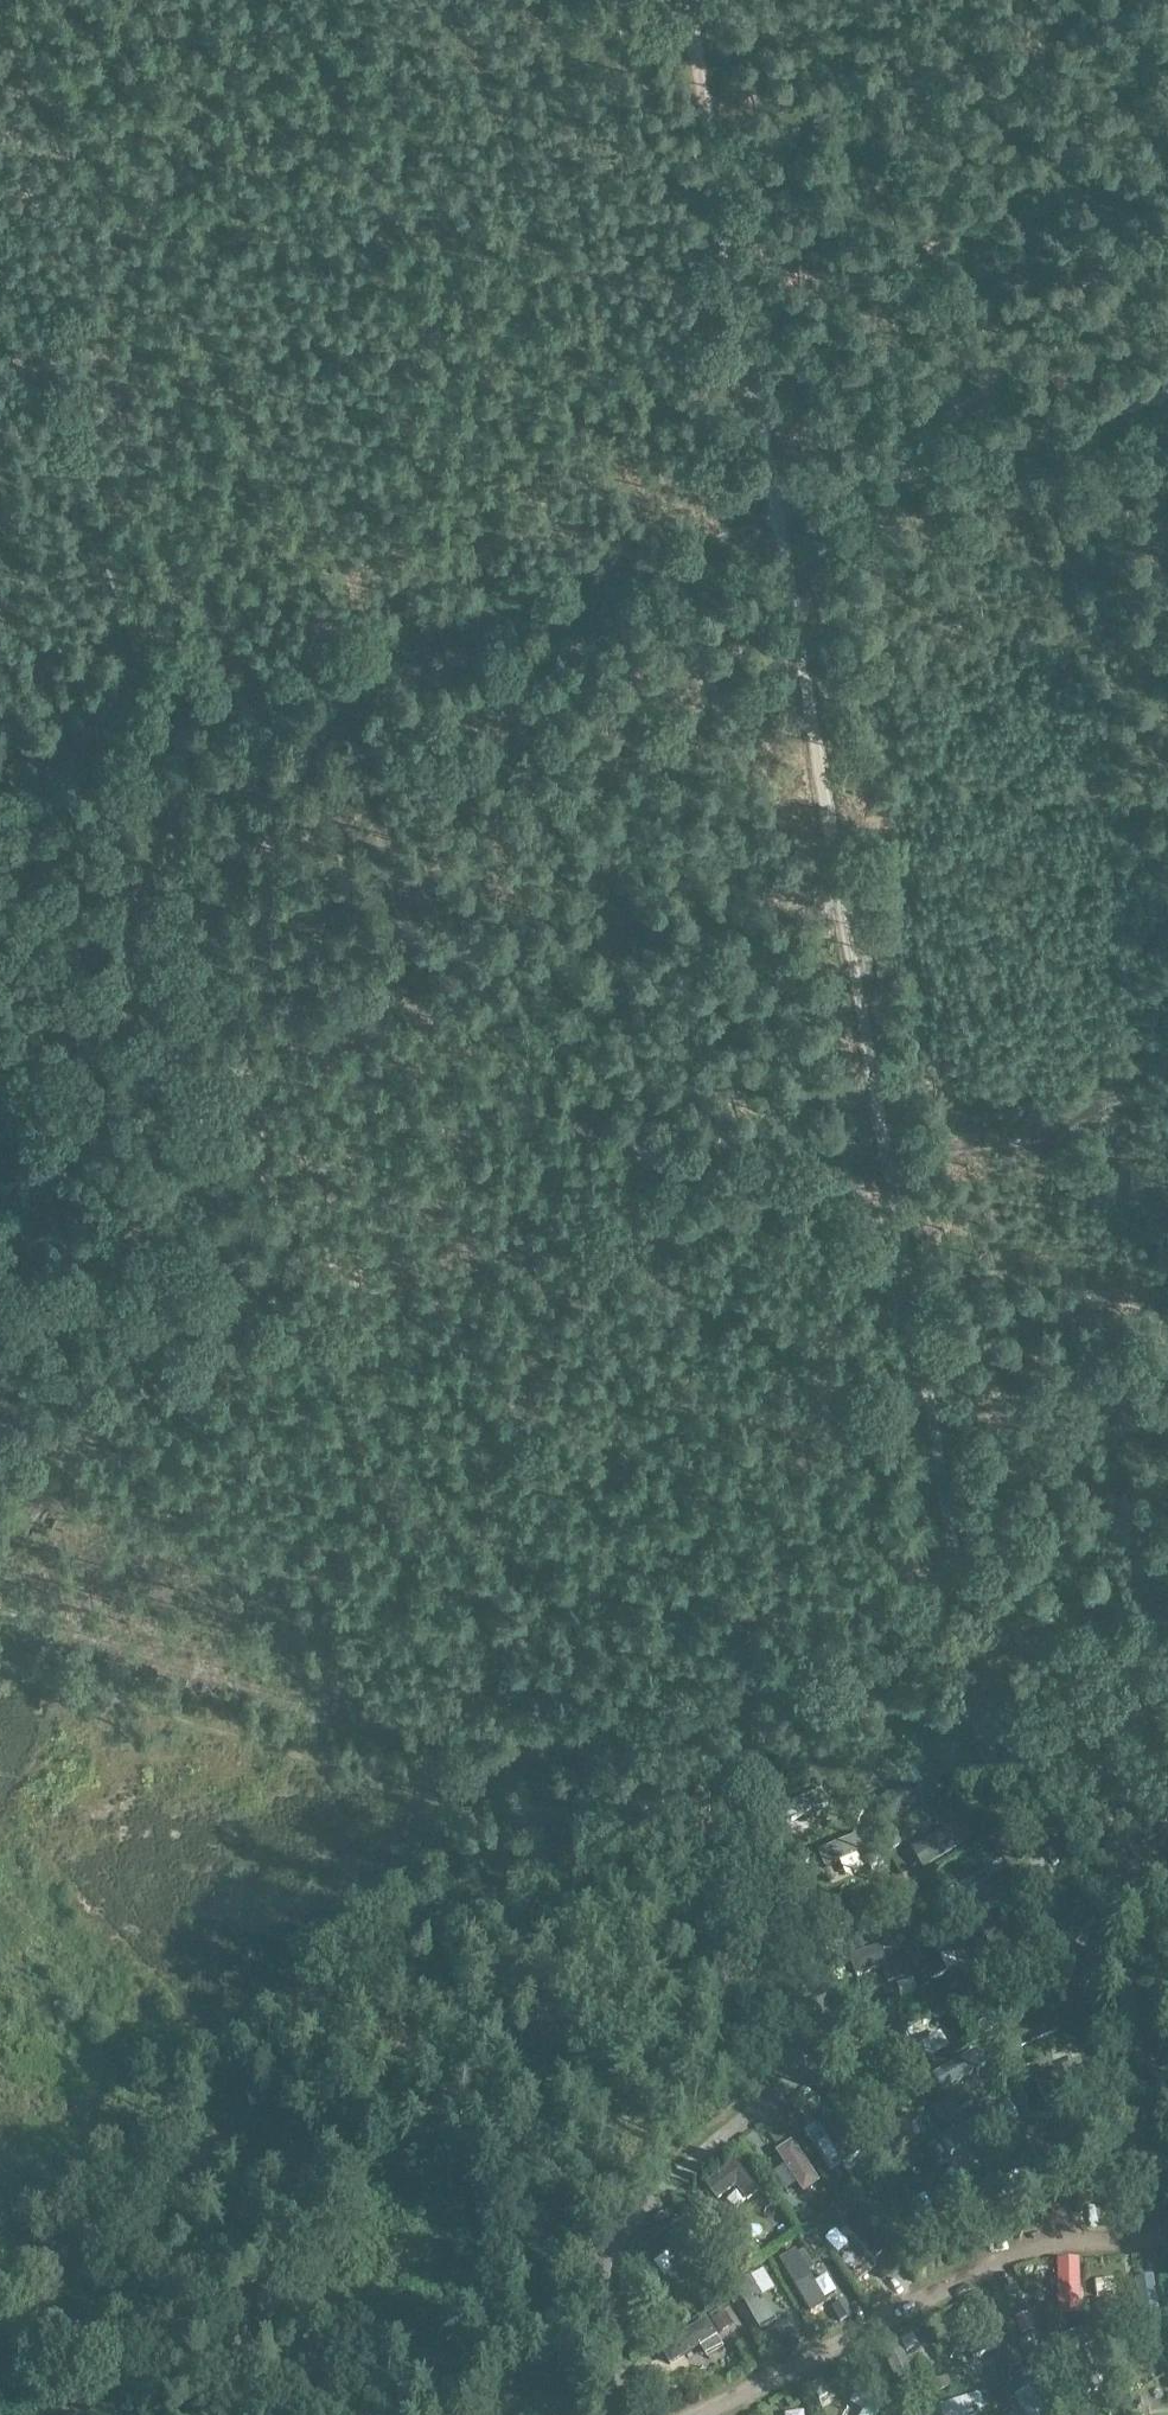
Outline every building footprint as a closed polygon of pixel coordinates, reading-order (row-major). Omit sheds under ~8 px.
[(827,1807),(821,1792),(770,1813),(777,1828),(827,1807)] [(908,1856),(915,1870),(973,1836),(966,1823),(908,1856)] [(861,1837),(816,1855),(823,1871),(867,1853),(861,1837)] [(828,1913),(834,1930),(883,1913),(877,1896),(828,1913)] [(926,1935),(911,1942),(930,1983),(945,1976),(926,1935)] [(948,2050),(939,2034),(894,2062),(904,2077),(948,2050)] [(956,2081),(985,2064),(976,2050),(948,2067),(956,2081)] [(912,2114),(872,2142),(885,2161),(925,2132),(912,2114)] [(832,2121),(819,2127),(827,2147),(841,2142),(832,2121)] [(793,2145),(776,2155),(803,2197),(820,2186),(793,2145)] [(703,2187),(716,2204),(733,2191),(745,2206),(762,2192),(737,2161),(703,2187)] [(922,2162),(908,2172),(939,2219),(954,2210),(922,2162)] [(853,2212),(840,2224),(874,2264),(888,2253),(853,2212)] [(807,2214),(795,2226),(806,2239),(819,2227),(807,2214)] [(637,2254),(649,2269),(690,2239),(678,2223),(637,2254)] [(1058,2320),(1080,2319),(1078,2264),(1056,2264),(1058,2320)] [(730,2286),(759,2336),(776,2327),(747,2277),(730,2286)] [(1152,2280),(1134,2283),(1144,2336),(1162,2333),(1152,2280)] [(980,2303),(964,2310),(984,2357),(1000,2350),(980,2303)] [(705,2323),(657,2352),(668,2369),(716,2340),(705,2323)] [(915,2381),(896,2341),(878,2349),(897,2390),(915,2381)] [(1078,2385),(1095,2377),(1078,2342),(1061,2350),(1078,2385)] [(821,2395),(855,2379),(849,2366),(815,2382),(821,2395)] [(1014,2400),(1024,2414),(1044,2414),(1029,2391),(1014,2400)] [(938,2407),(940,2414),(974,2414),(984,2412),(979,2395),(938,2407)]
